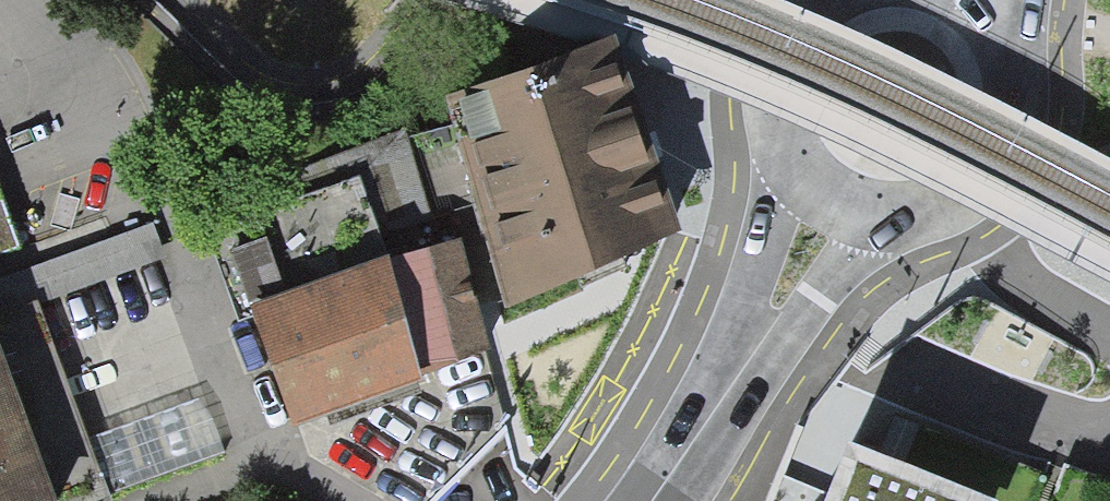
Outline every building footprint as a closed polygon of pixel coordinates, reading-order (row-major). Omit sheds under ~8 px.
[(594,61),(421,123),(494,327),(667,265),(594,61)] [(399,159),(210,226),(286,439),(475,372),(399,159)] [(0,173),(0,249),(24,240),(0,173)] [(0,384),(0,500),(42,500),(0,384)] [(215,464),(196,409),(97,444),(117,499),(215,464)] [(843,457),(824,500),(972,500),(843,457)]
